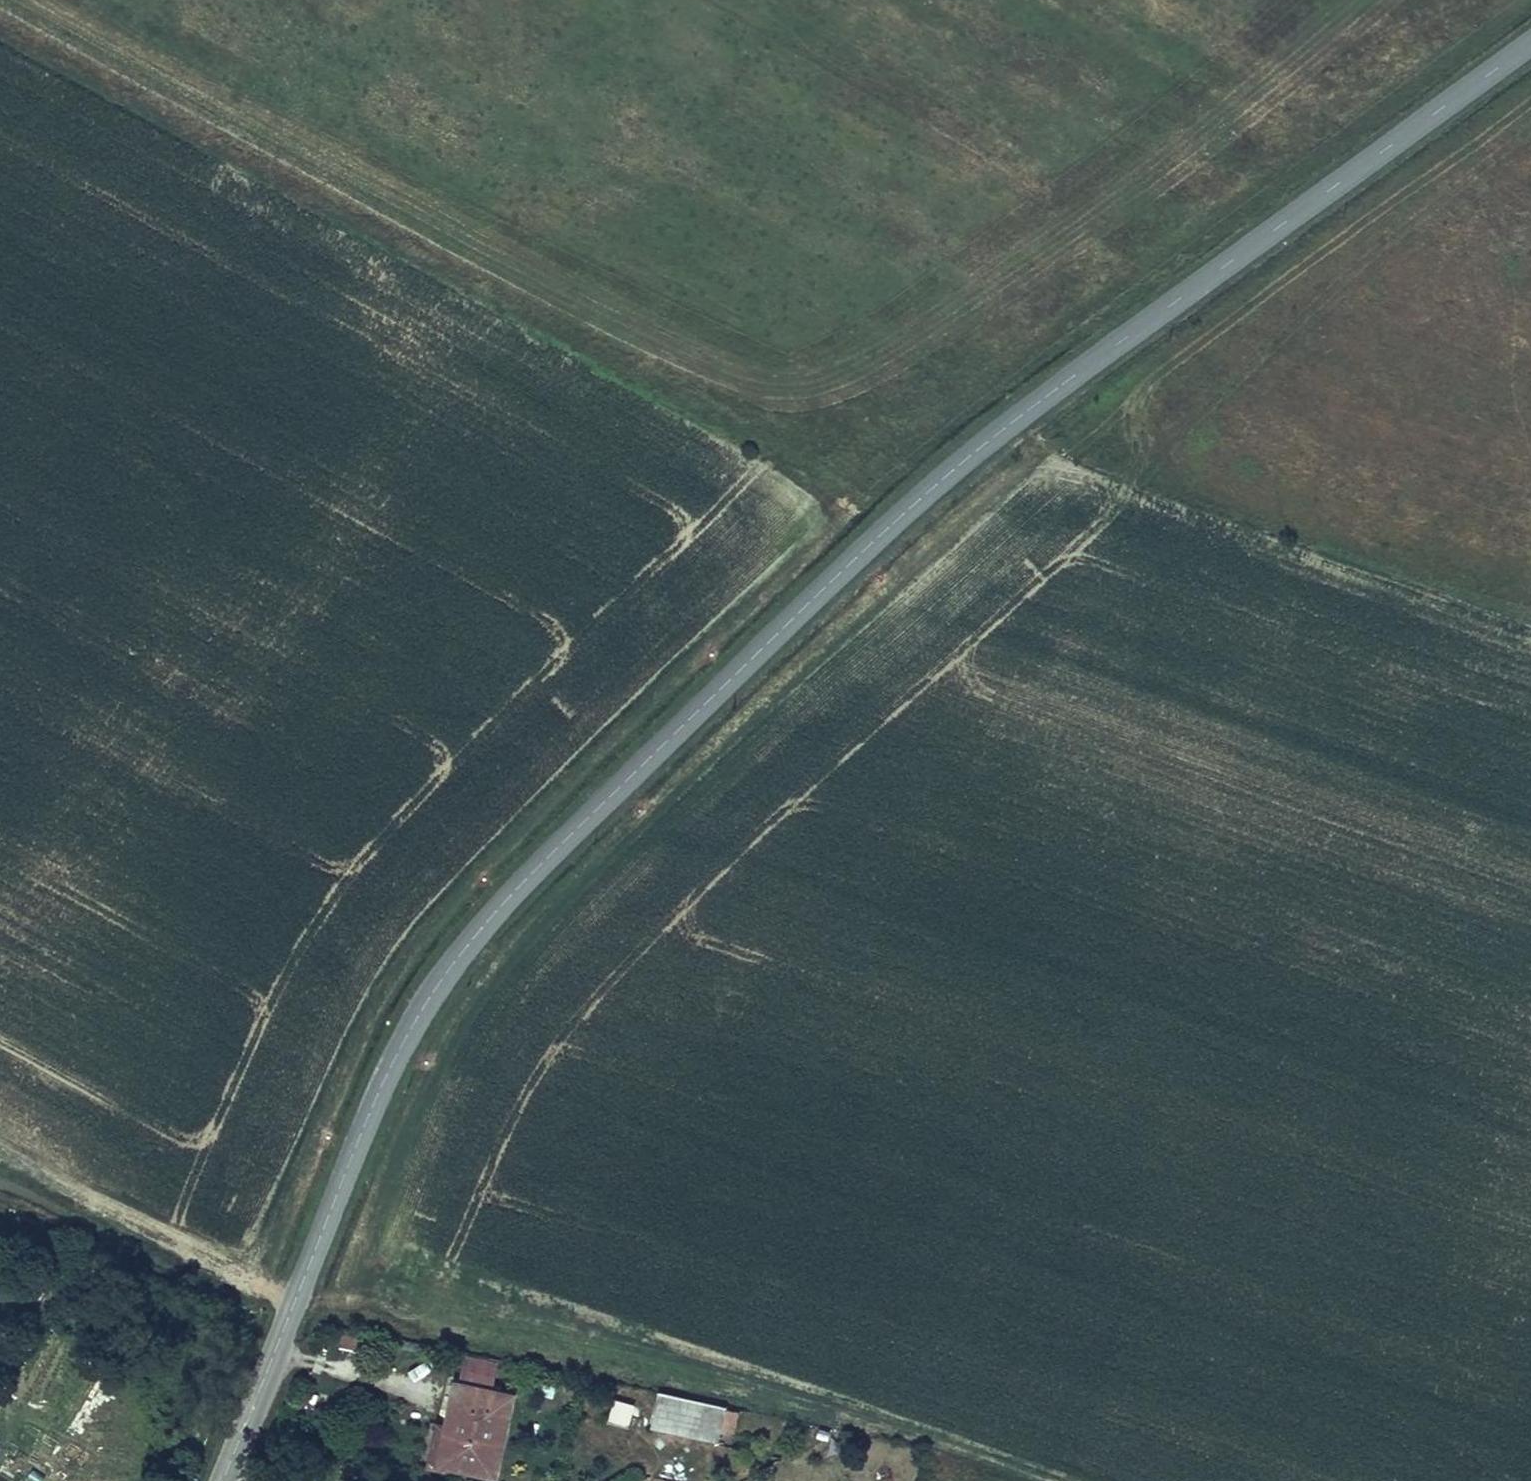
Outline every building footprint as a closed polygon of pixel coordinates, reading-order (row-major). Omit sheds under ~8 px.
[(372,1329),(344,1323),(340,1346),(368,1352),(372,1329)] [(458,1378),(493,1383),(496,1360),(461,1355),(458,1378)] [(602,1372),(595,1406),(663,1421),(670,1386),(602,1372)] [(396,1386),(381,1462),(438,1474),(454,1396),(396,1386)]
